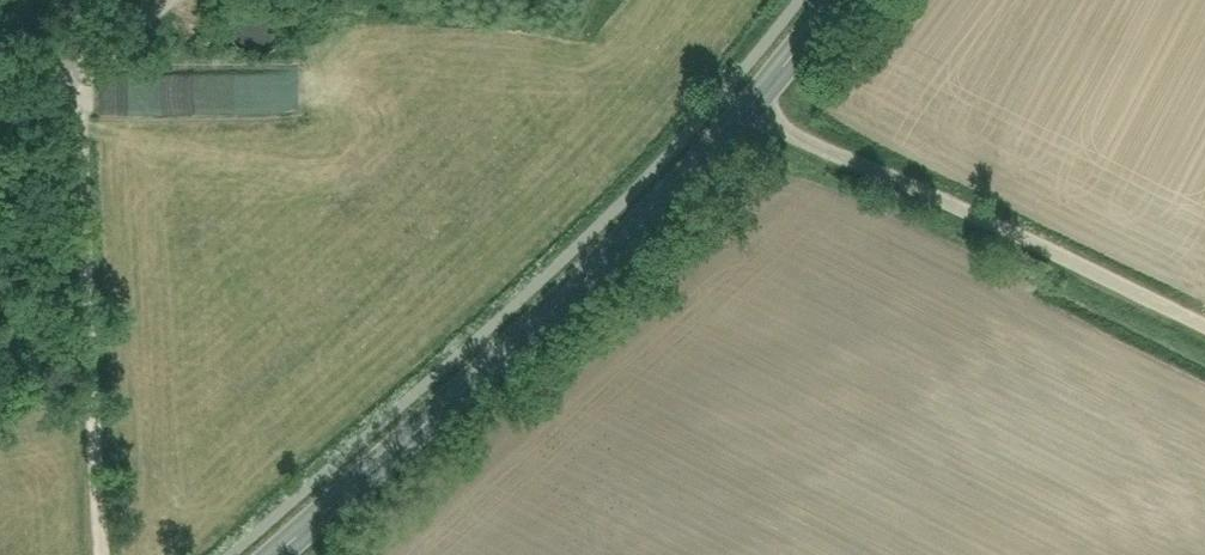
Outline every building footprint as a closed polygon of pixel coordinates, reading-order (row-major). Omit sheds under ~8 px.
[(243,11),(235,24),(239,47),(251,58),(269,60),(283,54),(291,40),(290,21),(278,8),(256,4),(243,11)]
